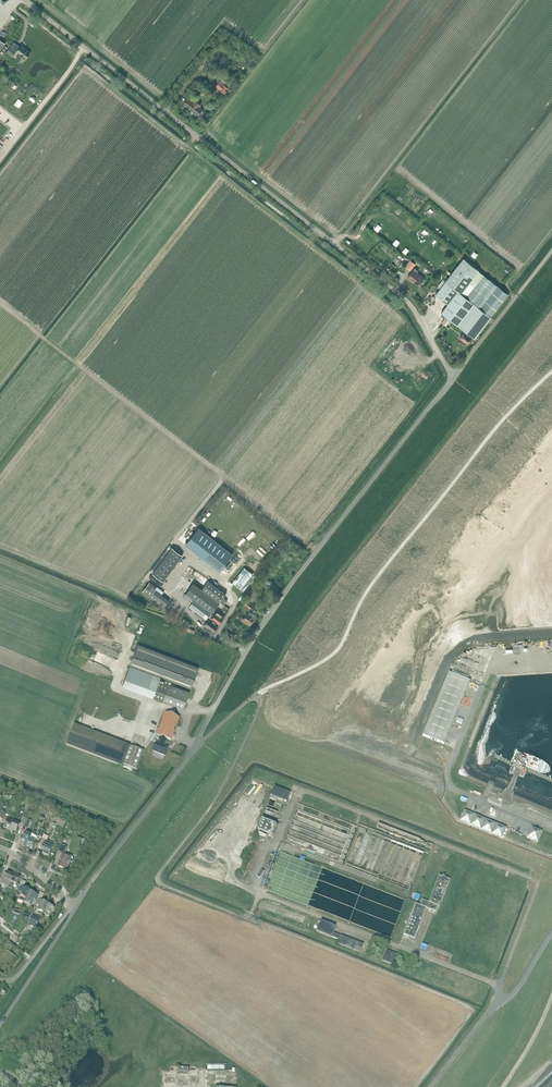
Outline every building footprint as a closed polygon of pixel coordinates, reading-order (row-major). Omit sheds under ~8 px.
[(23,63),(27,58),(31,52),(22,45),(17,51),(20,53),(16,58),(23,63)] [(11,47),(7,52),(13,57),(17,52),(17,51),(11,47)] [(229,88),(225,85),(226,83),(221,79),(215,86),(224,94),(229,88)] [(203,111),(202,110),(203,109),(199,106),(201,104),(195,100),(193,101),(189,98),(185,104),(198,115),(199,114),(200,115),(202,115),(203,113),(203,111)] [(390,214),(386,218),(390,222),(394,218),(390,214)] [(447,257),(444,260),(452,266),(454,262),(447,257)] [(468,313),(475,304),(486,312),(492,316),(509,294),(478,271),(479,270),(463,258),(458,266),(445,282),(435,295),(448,305),(441,313),(455,323),(465,310),(468,313)] [(410,260),(405,266),(411,270),(416,264),(410,260)] [(413,270),(408,277),(418,285),(420,282),(423,284),(426,280),(423,278),(424,278),(417,273),(418,271),(415,268),(413,270)] [(465,310),(455,323),(465,331),(473,337),(475,339),(492,317),(486,313),(486,312),(475,304),(468,313),(465,310)] [(451,320),(446,317),(442,322),(446,326),(451,320)] [(460,338),(467,344),(473,337),(465,331),(460,338)] [(202,530),(189,547),(223,574),(237,556),(202,530)] [(153,573),(163,581),(183,555),(172,547),(153,573)] [(245,567),(232,583),(244,591),(256,576),(245,567)] [(203,590),(220,602),(227,594),(209,581),(203,590)] [(150,582),(142,592),(163,608),(169,600),(162,595),(164,592),(157,587),(150,582)] [(220,602),(203,590),(194,583),(186,593),(194,600),(189,607),(207,620),(220,602)] [(255,590),(249,598),(253,602),(260,593),(255,590)] [(249,600),(246,605),(254,611),(258,607),(249,600)] [(210,617),(205,625),(214,631),(224,617),(217,611),(217,612),(214,610),(209,617),(210,617)] [(244,618),(242,620),(250,627),(255,621),(256,622),(256,621),(255,620),(258,617),(251,611),(245,619),(244,618)] [(92,619),(89,627),(116,635),(118,629),(114,628),(115,626),(92,619)] [(138,644),(130,665),(192,688),(199,668),(138,644)] [(436,704),(458,713),(471,682),(449,673),(436,704)] [(158,680),(152,697),(183,708),(190,692),(158,680)] [(458,713),(436,704),(423,736),(444,745),(458,713)] [(166,712),(157,735),(171,740),(173,737),(174,734),(175,730),(174,730),(176,725),(177,726),(180,718),(177,716),(166,712)] [(74,725),(66,745),(122,766),(123,764),(137,769),(144,751),(74,725)] [(156,743),(153,751),(165,756),(168,748),(164,746),(166,741),(159,739),(157,744),(156,743)] [(262,819),(258,830),(272,835),(276,825),(279,819),(280,819),(281,817),(279,817),(281,813),(279,812),(283,801),(287,802),(291,793),(274,787),(271,796),(268,805),(267,804),(262,819)] [(464,810),(460,821),(502,838),(507,828),(464,810)] [(10,830),(14,822),(8,819),(4,828),(10,830)] [(10,830),(9,834),(13,835),(14,833),(13,832),(13,831),(17,832),(20,824),(14,822),(10,830)] [(532,827),(528,837),(538,841),(542,831),(532,827)] [(26,847),(30,838),(31,835),(32,833),(26,830),(22,840),(26,841),(25,843),(24,842),(23,845),(26,847)] [(30,838),(26,847),(33,849),(36,841),(37,839),(36,837),(31,835),(30,838)] [(42,839),(40,844),(43,846),(42,849),(44,850),(43,853),(49,856),(52,850),(53,846),(54,844),(47,841),(42,839)] [(62,844),(55,859),(61,861),(58,866),(65,869),(66,866),(68,867),(71,861),(73,862),(74,860),(73,856),(68,855),(67,856),(66,857),(64,856),(67,848),(67,846),(62,844)] [(5,872),(1,882),(9,885),(14,875),(7,873),(5,872)] [(417,904),(405,935),(416,939),(427,909),(436,912),(439,906),(441,907),(451,880),(444,877),(446,874),(442,872),(440,876),(430,903),(424,901),(421,906),(417,904)] [(9,885),(8,888),(12,889),(13,885),(12,884),(13,882),(17,884),(20,878),(14,875),(9,885)] [(19,900),(26,902),(30,891),(30,890),(24,888),(21,897),(19,900)] [(30,891),(26,902),(25,903),(31,906),(34,899),(35,900),(37,894),(36,894),(30,891)] [(421,902),(424,896),(418,893),(416,900),(421,902)] [(43,913),(44,912),(47,904),(48,903),(49,900),(43,898),(42,901),(38,910),(37,913),(43,915),(43,913)] [(53,907),(47,904),(44,912),(43,913),(50,916),(53,907)] [(41,919),(33,916),(29,925),(37,928),(41,919)] [(321,921),(317,932),(340,941),(339,945),(361,953),(364,944),(334,933),(336,927),(321,921)] [(387,950),(383,961),(394,965),(398,954),(387,950)]
